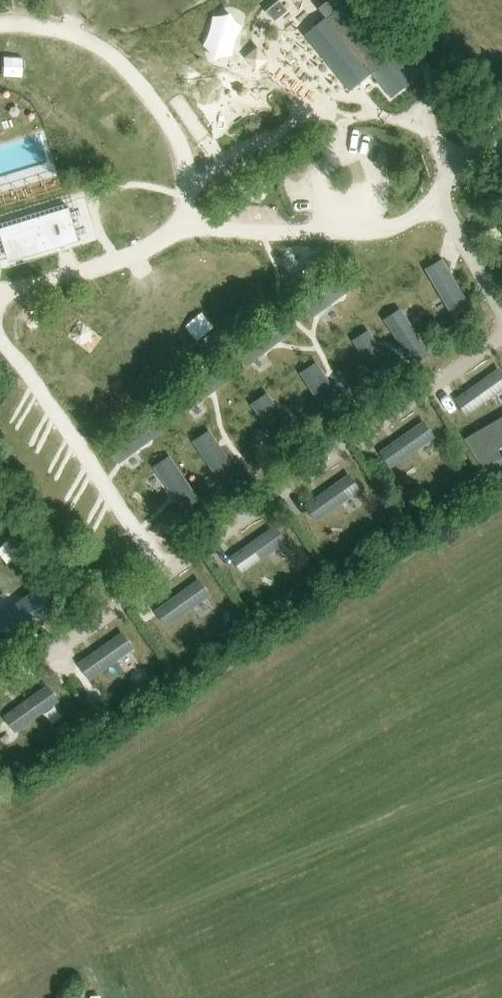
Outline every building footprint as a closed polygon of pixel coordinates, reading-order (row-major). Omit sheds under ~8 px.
[(422,69),(397,39),(403,34),(391,19),(385,24),(365,0),(329,0),(326,2),(334,12),(329,17),(392,93),(422,69)] [(0,223),(0,231),(7,256),(77,236),(67,203),(0,223)] [(443,259),(427,269),(453,315),(470,306),(443,259)] [(346,269),(303,301),(315,317),(358,285),(346,269)] [(400,309),(385,319),(415,365),(430,355),(400,309)] [(279,316),(237,349),(249,366),(292,333),(279,316)] [(398,377),(371,329),(355,338),(383,386),(398,377)] [(348,408),(319,361),(302,372),(331,419),(348,408)] [(215,365),(173,399),(186,415),(228,381),(215,365)] [(457,399),(468,415),(501,390),(501,367),(501,366),(457,399)] [(299,436),(269,392),(253,403),(283,447),(299,436)] [(153,414),(109,447),(121,463),(165,430),(153,414)] [(498,449),(501,447),(501,418),(466,439),(483,469),(501,458),(501,455),(498,449)] [(425,420),(382,452),(394,468),(437,437),(425,420)] [(241,475),(212,429),(195,440),(225,486),(241,475)] [(201,501),(172,455),(155,466),(185,512),(201,501)] [(351,473),(307,505),(319,521),(362,489),(351,473)] [(276,525),(233,555),(245,572),(288,542),(276,525)] [(200,579),(156,611),(167,627),(211,595),(200,579)] [(0,614),(0,615),(16,638),(57,611),(41,587),(0,614)] [(123,632),(80,663),(92,679),(135,648),(123,632)] [(49,685),(6,716),(17,732),(61,701),(49,685)]
